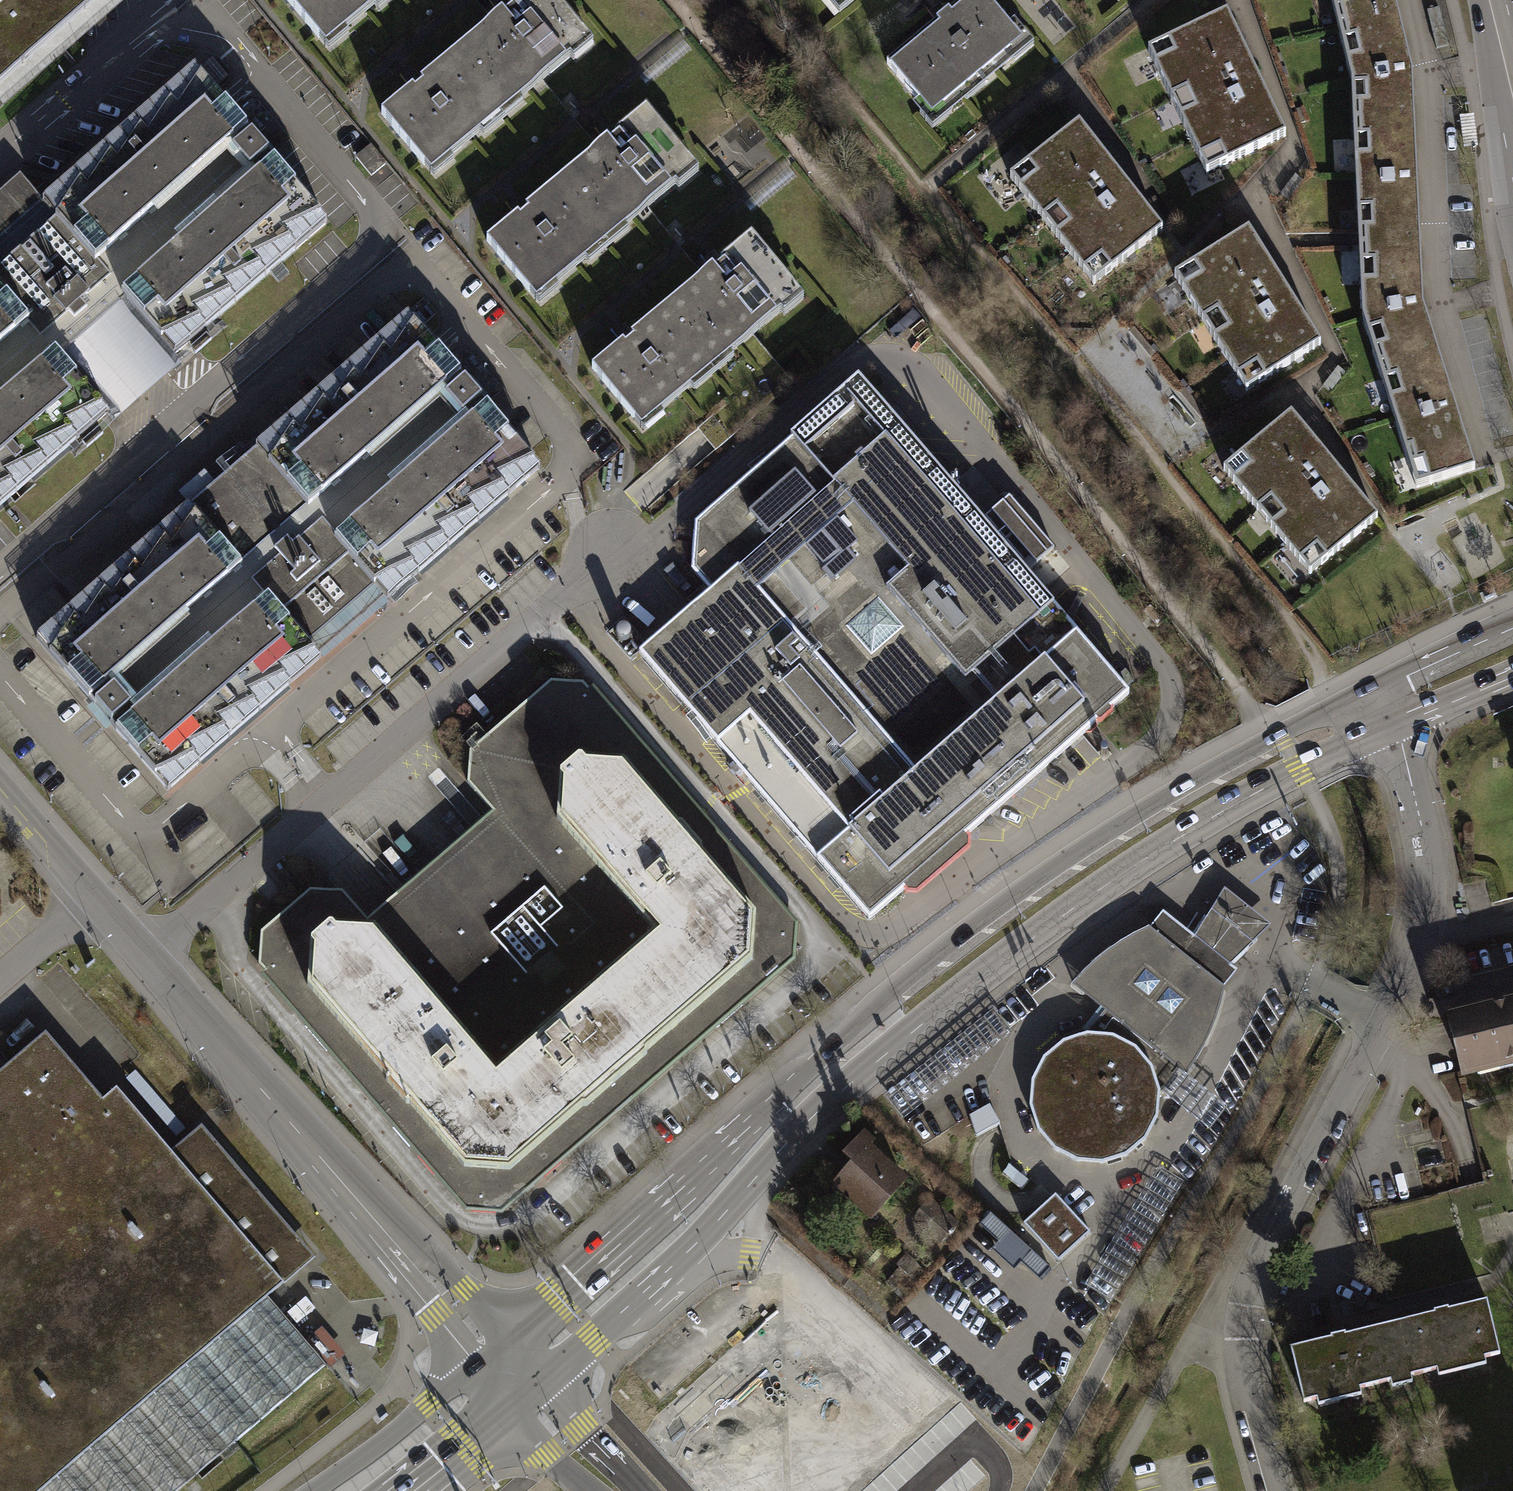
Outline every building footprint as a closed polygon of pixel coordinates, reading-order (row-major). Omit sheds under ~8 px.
[(98,0),(0,0),(0,83),(98,0)] [(321,42),(371,0),(285,0),(321,42)] [(455,40),(506,102),(588,36),(559,0),(504,0),(455,40)] [(990,0),(962,0),(888,62),(936,117),(1025,41),(990,0)] [(1351,80),(1356,239),(1359,316),(1413,488),(1471,468),(1420,305),(1409,72),(1392,0),(1330,0),(1351,80)] [(1225,20),(1148,56),(1205,177),(1282,140),(1225,20)] [(455,40),(373,107),(424,169),(506,102),(455,40)] [(327,222),(224,103),(196,71),(44,203),(43,204),(13,229),(0,241),(0,505),(327,222)] [(643,106),(563,171),(610,230),(691,166),(643,106)] [(1075,120),(1006,175),(1090,281),(1159,227),(1075,120)] [(563,171),(482,235),(530,295),(610,230),(563,171)] [(43,204),(44,203),(20,175),(0,192),(0,241),(13,229),(43,204)] [(747,228),(665,294),(717,358),(799,292),(747,228)] [(1246,229),(1173,274),(1242,386),(1315,341),(1246,229)] [(665,294),(584,360),(636,424),(717,358),(665,294)] [(540,467),(409,316),(36,639),(167,790),(321,657),(308,642),(331,622),(337,626),(343,626),(349,623),(352,618),(353,612),(350,606),(373,586),(386,600),(540,467)] [(690,568),(709,590),(637,652),(869,918),(1018,790),(1130,694),(858,381),(695,521),(690,568)] [(1289,414),(1221,472),(1310,576),(1378,517),(1289,414)] [(310,889),(260,931),(258,964),(373,1097),(389,1115),(467,1206),(500,1208),(600,1122),(632,1094),(665,1065),(790,957),(792,924),(713,833),(695,812),(583,682),(551,680),(470,750),(467,783),(492,812),(367,920),(342,891),(310,889)] [(1224,889),(1212,909),(1252,942),(1269,924),(1224,889)] [(1092,966),(1075,985),(1107,1011),(1087,1035),(1075,1037),(1056,1047),(1042,1062),(1033,1081),(1031,1102),(1035,1122),(1046,1140),(1063,1153),(1082,1160),(1103,1161),(1123,1155),(1140,1142),(1152,1125),(1158,1105),(1168,1096),(1188,1071),(1211,1032),(1224,988),(1219,983),(1233,968),(1230,965),(1252,942),(1212,909),(1195,936),(1167,916),(1154,931),(1151,928),(1112,949),(1092,966)] [(1450,1019),(1463,1072),(1512,1059),(1512,1003),(1450,1019)] [(1008,1030),(992,1010),(885,1097),(901,1117),(1008,1030)] [(283,1283),(228,1219),(242,1207),(185,1141),(171,1152),(116,1088),(102,1101),(45,1035),(0,1074),(0,1490),(177,1490),(325,1365),(267,1297),(283,1283)] [(1226,1101),(1188,1071),(1168,1096),(1206,1126),(1226,1101)] [(997,1104),(973,1108),(976,1126),(1000,1122),(997,1104)] [(906,1180),(867,1144),(831,1183),(870,1220),(906,1180)] [(1186,1184),(1157,1165),(1085,1280),(1114,1298),(1186,1184)] [(1055,1195),(1023,1224),(1058,1263),(1090,1235),(1055,1195)] [(955,1227),(929,1202),(914,1218),(940,1243),(955,1227)] [(1487,1297),(1291,1344),(1304,1402),(1500,1354),(1487,1297)]
